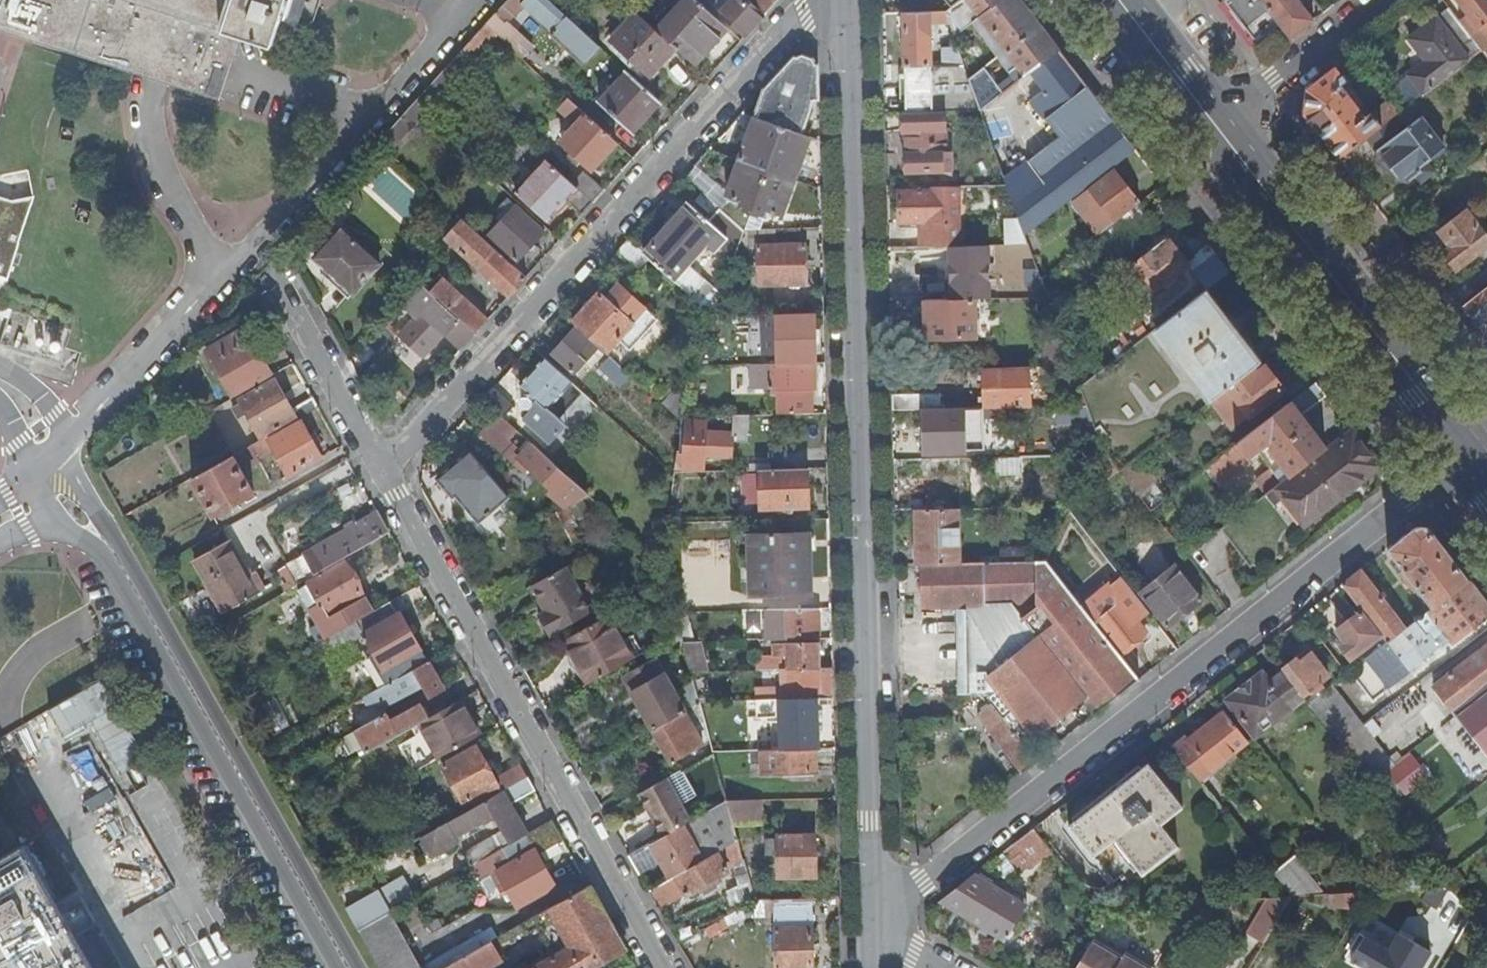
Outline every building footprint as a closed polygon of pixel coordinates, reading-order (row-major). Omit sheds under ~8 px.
[(148,83),(214,103),(236,39),(217,33),(227,0),(0,0),(0,36),(148,83)] [(236,39),(266,49),(282,54),(287,36),(299,0),(227,0),(217,33),(236,39)] [(549,22),(560,10),(549,0),(524,0),(549,22)] [(695,64),(728,27),(698,0),(684,0),(656,29),(675,46),(695,64)] [(744,36),(755,24),(765,14),(750,0),(729,0),(718,12),(744,36)] [(765,14),(777,0),(750,0),(765,14)] [(1019,0),(961,0),(946,12),(954,35),(978,15),(1016,64),(1008,71),(1012,76),(1014,75),(1018,80),(1030,71),(1058,50),(1050,39),(1019,0)] [(1225,2),(1224,3),(1242,26),(1256,44),(1280,27),(1290,41),(1298,35),(1314,23),(1296,0),(1228,0),(1225,2)] [(1486,39),(1486,0),(1456,0),(1486,39)] [(1482,52),(1450,10),(1410,39),(1427,62),(1407,78),(1423,98),(1482,52)] [(650,74),(675,46),(656,29),(636,11),(611,39),(650,74)] [(904,12),(902,12),(905,112),(944,111),(980,110),(969,77),(958,47),(942,47),(943,66),(932,66),(930,12),(929,12),(904,12)] [(600,46),(565,15),(551,31),(585,62),(600,46)] [(497,33),(485,24),(445,69),(454,77),(457,79),(497,33)] [(1044,88),(1071,66),(1064,58),(1058,50),(1030,71),(1037,80),(1044,88)] [(814,112),(820,113),(819,104),(819,98),(811,94),(815,84),(819,86),(818,68),(794,55),(776,75),(765,87),(754,117),(783,126),(805,135),(814,112)] [(969,77),(980,110),(1003,92),(983,65),(969,77)] [(1036,226),(1135,149),(1126,137),(1098,101),(1071,66),(1044,88),(1029,100),(1044,119),(1050,115),(1063,132),(1057,137),(1005,178),(1008,186),(1025,234),(1036,226)] [(454,77),(445,69),(430,85),(411,106),(421,114),(454,77)] [(1375,122),(1335,69),(1307,90),(1304,115),(1320,137),(1327,146),(1340,162),(1368,141),(1390,123),(1400,116),(1390,104),(1384,109),(1388,112),(1375,122)] [(630,131),(659,99),(627,70),(599,102),(630,131)] [(587,116),(574,104),(564,115),(576,125),(560,142),(590,169),(615,141),(587,116)] [(421,114),(411,106),(378,144),(387,151),(421,114)] [(905,112),(902,112),(903,131),(905,131),(906,155),(940,154),(946,154),(944,111),(905,112)] [(1050,115),(1044,119),(1057,137),(1063,132),(1050,115)] [(767,170),(783,126),(754,117),(738,160),(767,170)] [(1390,123),(1368,141),(1377,152),(1376,160),(1385,172),(1393,173),(1400,182),(1410,184),(1423,173),(1420,170),(1445,151),(1421,120),(1400,135),(1390,123)] [(810,137),(805,135),(783,126),(767,170),(794,179),(810,137)] [(940,154),(906,155),(906,171),(941,170),(940,154)] [(566,199),(582,214),(593,202),(570,182),(552,165),(545,159),(514,192),(546,221),(566,199)] [(745,229),(752,211),(762,182),(767,170),(738,160),(735,170),(726,195),(741,200),(739,205),(728,201),(721,208),(745,229)] [(720,207),(721,208),(728,201),(739,205),(741,200),(726,195),(694,166),(685,175),(703,192),(720,207)] [(570,182),(593,202),(604,190),(583,169),(570,182)] [(781,214),(794,179),(767,170),(762,182),(752,211),(763,215),(766,208),(781,214)] [(1098,234),(1139,202),(1114,170),(1074,201),(1098,234)] [(958,187),(931,187),(931,190),(898,190),(899,223),(924,223),(924,247),(948,247),(959,247),(958,187)] [(720,207),(703,192),(695,200),(712,216),(720,207)] [(8,280),(35,196),(11,201),(0,198),(0,278),(8,280)] [(688,201),(643,252),(646,255),(689,294),(703,279),(687,264),(707,242),(715,249),(718,246),(727,236),(709,219),(688,201)] [(516,206),(488,235),(517,261),(543,231),(516,206)] [(742,236),(745,229),(721,208),(720,207),(712,216),(709,219),(727,236),(718,246),(734,259),(738,246),(742,236)] [(1440,233),(1451,248),(1443,254),(1457,272),(1486,249),(1486,239),(1467,213),(1457,220),(1453,215),(1446,221),(1449,226),(1440,233)] [(463,220),(457,215),(452,221),(456,225),(444,238),(509,295),(526,277),(477,232),(463,220)] [(1049,265),(1036,226),(1025,234),(1024,235),(1028,246),(1036,269),(1049,265)] [(313,258),(351,293),(378,264),(340,229),(313,258)] [(775,246),(775,229),(745,229),(742,236),(738,246),(757,246),(775,246)] [(1165,237),(1133,262),(1141,272),(1154,289),(1187,264),(1165,237)] [(643,252),(628,238),(618,250),(636,267),(646,255),(643,252)] [(806,284),(805,245),(775,246),(757,246),(758,286),(806,284)] [(959,247),(948,247),(949,299),(974,299),(990,298),(989,246),(959,247)] [(1230,272),(1216,254),(1193,272),(1207,290),(1230,272)] [(1141,272),(1133,262),(1120,271),(1128,282),(1141,272)] [(1042,285),(1036,269),(1025,269),(1025,285),(1042,285)] [(1442,297),(1486,347),(1486,287),(1472,271),(1442,297)] [(421,311),(462,348),(463,346),(475,333),(487,320),(458,293),(436,274),(424,287),(419,282),(401,302),(416,316),(421,311)] [(703,279),(689,294),(712,316),(720,294),(703,279)] [(618,284),(612,290),(651,326),(657,319),(618,284)] [(651,326),(612,290),(604,298),(599,293),(572,322),(605,352),(617,339),(629,349),(651,326)] [(1218,305),(1207,290),(1079,389),(1086,406),(1100,446),(1111,460),(1119,470),(1130,462),(1206,403),(1212,399),(1210,397),(1260,359),(1256,354),(1251,347),(1248,349),(1215,307),(1218,305)] [(949,299),(925,300),(926,338),(975,337),(974,299),(949,299)] [(1251,347),(1218,305),(1215,307),(1248,349),(1251,347)] [(9,319),(11,310),(0,307),(0,317),(9,319)] [(815,353),(813,313),(793,313),(776,314),(779,354),(815,353)] [(380,324),(361,346),(372,356),(392,336),(380,324)] [(754,340),(769,341),(770,326),(755,325),(754,340)] [(206,349),(232,397),(272,375),(244,327),(206,349)] [(584,361),(591,367),(602,355),(574,329),(552,353),(573,372),(584,361)] [(621,388),(632,376),(610,356),(599,367),(621,388)] [(571,381),(544,357),(519,384),(521,386),(521,407),(530,407),(521,417),(548,442),(558,432),(557,417),(547,407),(571,381)] [(815,388),(815,362),(752,364),(753,390),(773,389),(773,395),(778,395),(779,412),(812,412),(812,388),(815,388)] [(1263,369),(1258,363),(1212,399),(1206,403),(1224,426),(1229,425),(1242,415),(1247,411),(1251,414),(1285,388),(1267,366),(1263,369)] [(1005,368),(982,369),(983,408),(994,408),(1016,408),(1022,407),(1021,388),(1015,388),(1006,388),(1005,368)] [(1014,368),(1005,368),(1006,388),(1015,388),(1014,368)] [(1086,406),(1079,389),(1074,373),(1065,377),(1070,392),(1066,393),(1068,406),(1086,406)] [(317,406),(312,397),(290,409),(274,380),(240,400),(241,402),(232,407),(239,419),(247,414),(260,435),(294,416),(296,418),(317,406)] [(1268,492),(1274,488),(1325,448),(1300,416),(1326,396),(1315,382),(1206,467),(1219,484),(1244,465),(1241,461),(1271,438),(1274,443),(1269,447),(1283,465),(1273,472),(1270,469),(1257,479),(1268,492)] [(512,407),(492,388),(482,399),(498,414),(502,418),(512,407)] [(681,420),(682,416),(685,394),(674,391),(662,403),(681,420)] [(940,395),(892,395),(892,410),(923,410),(940,409),(940,395)] [(994,408),(983,408),(978,409),(978,419),(994,418),(994,408)] [(1016,408),(994,408),(994,418),(1016,418),(1016,408)] [(963,409),(940,409),(923,410),(924,453),(963,453),(963,409)] [(1245,419),(1251,414),(1247,411),(1242,415),(1245,419)] [(215,424),(208,412),(190,422),(197,434),(215,424)] [(517,431),(502,418),(498,414),(481,432),(523,471),(529,465),(551,487),(548,491),(564,507),(586,494),(527,439),(516,450),(515,451),(506,443),(517,431)] [(748,441),(747,414),(731,415),(732,441),(748,441)] [(384,415),(384,423),(395,423),(395,416),(384,415)] [(687,419),(686,429),(684,449),(683,467),(703,468),(704,454),(701,454),(702,436),(704,436),(705,420),(687,419)] [(267,440),(271,446),(288,475),(320,457),(300,421),(267,440)] [(686,429),(680,428),(677,449),(684,449),(686,429)] [(1304,526),(1380,465),(1351,428),(1325,448),(1274,488),(1304,526)] [(267,440),(265,436),(249,445),(255,456),(271,446),(267,440)] [(240,450),(238,451),(247,467),(258,461),(255,456),(249,445),(240,450)] [(507,495),(470,451),(441,480),(455,496),(458,494),(482,521),(507,495)] [(232,455),(191,478),(212,515),(252,492),(232,455)] [(960,460),(922,460),(923,510),(957,509),(961,509),(960,460)] [(1119,470),(1151,510),(1162,501),(1130,462),(1119,470)] [(809,505),(808,468),(793,469),(761,469),(762,507),(809,505)] [(342,494),(350,489),(347,484),(339,489),(342,494)] [(923,510),(916,510),(916,564),(922,564),(959,564),(957,509),(923,510)] [(295,578),(298,584),(341,560),(389,533),(377,512),(287,564),(295,578)] [(1434,607),(1469,580),(1431,532),(1423,530),(1412,528),(1387,549),(1402,568),(1398,572),(1414,593),(1419,590),(1434,607)] [(803,559),(810,559),(809,533),(749,534),(749,555),(760,555),(761,560),(803,559)] [(246,574),(227,540),(194,558),(223,611),(256,592),(264,588),(254,570),(246,574)] [(156,549),(146,554),(154,568),(164,562),(156,549)] [(811,592),(810,559),(803,559),(761,560),(762,593),(811,592)] [(1085,698),(1098,714),(1125,693),(1140,680),(1120,655),(1083,609),(1045,561),(995,563),(959,564),(922,564),(923,605),(967,604),(1009,602),(1036,635),(988,676),(990,679),(1036,736),(1085,698)] [(317,623),(325,637),(372,611),(363,596),(347,605),(345,601),(361,592),(344,562),(309,582),(320,603),(309,610),(317,623)] [(295,578),(287,564),(278,569),(282,576),(285,575),(288,582),(295,578)] [(1140,593),(1168,627),(1202,601),(1175,566),(1140,593)] [(537,616),(547,635),(589,612),(564,567),(530,586),(545,612),(537,616)] [(1361,569),(1342,584),(1362,610),(1381,635),(1387,643),(1406,629),(1361,569)] [(285,591),(298,584),(295,578),(288,582),(282,585),(285,591)] [(1469,580),(1434,607),(1425,614),(1406,629),(1387,643),(1366,659),(1389,688),(1412,671),(1411,670),(1440,647),(1433,638),(1443,630),(1452,641),(1486,614),(1486,604),(1485,601),(1469,580)] [(320,603),(309,582),(297,589),(309,610),(320,603)] [(1083,609),(1120,655),(1147,634),(1136,621),(1133,617),(1137,613),(1113,584),(1083,609)] [(372,611),(325,637),(332,649),(363,633),(374,653),(369,656),(385,684),(406,672),(427,661),(398,612),(398,613),(390,601),(372,611)] [(990,680),(990,679),(988,676),(1036,635),(1009,602),(967,604),(969,692),(984,692),(990,680)] [(819,634),(818,608),(766,609),(768,640),(788,639),(787,635),(819,634)] [(1381,635),(1362,610),(1337,630),(1346,642),(1342,646),(1351,658),(1381,635)] [(679,631),(682,642),(695,641),(687,611),(674,611),(679,631)] [(607,614),(563,639),(588,683),(632,658),(607,614)] [(308,628),(316,642),(325,637),(317,623),(308,628)] [(212,637),(217,647),(225,643),(219,633),(212,637)] [(687,657),(691,671),(707,671),(698,641),(695,641),(682,642),(687,657)] [(787,669),(820,668),(819,643),(787,644),(787,669)] [(1457,715),(1486,691),(1486,644),(1433,686),(1457,715)] [(1294,659),(1282,669),(1303,695),(1328,675),(1311,653),(1299,664),(1294,659)] [(623,677),(652,728),(684,710),(656,659),(623,677)] [(756,659),(757,670),(768,669),(767,659),(756,659)] [(443,689),(427,661),(406,672),(385,684),(370,693),(374,700),(387,693),(391,699),(401,694),(402,695),(421,684),(429,698),(443,689)] [(816,698),(834,698),(834,686),(833,668),(820,668),(787,669),(788,684),(781,684),(782,699),(816,698)] [(1303,695),(1282,669),(1269,680),(1262,671),(1226,700),(1235,711),(1235,710),(1256,736),(1304,697),(1303,695)] [(699,701),(693,680),(678,689),(688,708),(699,701)] [(1309,703),(1339,743),(1352,733),(1363,725),(1332,685),(1309,703)] [(1457,715),(1486,754),(1486,691),(1457,715)] [(815,748),(818,748),(816,698),(782,699),(779,699),(781,750),(815,748)] [(359,699),(354,702),(357,708),(362,705),(359,699)] [(684,710),(652,728),(671,762),(703,743),(696,731),(705,725),(699,701),(688,708),(684,710)] [(421,722),(440,757),(468,741),(479,735),(469,717),(467,718),(457,702),(427,718),(421,722)] [(978,717),(1023,774),(1037,762),(1038,761),(1020,739),(993,705),(978,717)] [(354,731),(365,753),(421,722),(427,718),(420,706),(390,722),(385,714),(354,731)] [(1004,717),(1029,749),(1039,741),(1014,710),(1004,717)] [(1248,742),(1224,711),(1187,741),(1184,737),(1172,747),(1180,757),(1199,781),(1248,742)] [(1339,743),(1370,782),(1384,771),(1393,764),(1363,725),(1352,733),(1339,743)] [(346,735),(358,757),(365,753),(354,731),(346,735)] [(442,765),(467,811),(476,805),(473,798),(497,785),(501,792),(508,788),(527,777),(519,764),(493,779),(476,747),(442,765)] [(817,772),(815,748),(781,750),(763,750),(764,773),(817,772)] [(1386,773),(1405,795),(1427,775),(1407,753),(1386,773)] [(1114,839),(1143,876),(1179,850),(1159,825),(1182,807),(1148,764),(1069,826),(1093,855),(1114,839)] [(467,811),(421,836),(422,840),(421,843),(426,852),(430,853),(431,856),(453,843),(457,837),(456,835),(492,815),(501,831),(462,852),(470,866),(500,850),(526,835),(509,805),(534,790),(527,778),(527,777),(508,788),(501,792),(476,805),(467,811)] [(638,793),(663,836),(690,820),(666,778),(638,793)] [(733,825),(726,800),(690,820),(663,836),(650,843),(659,860),(669,878),(737,840),(736,837),(733,825)] [(762,824),(762,800),(726,800),(733,825),(762,824)] [(537,855),(562,840),(552,821),(526,835),(500,850),(508,863),(495,870),(516,908),(554,886),(537,855)] [(1052,853),(1033,829),(1013,845),(1032,869),(1052,853)] [(815,876),(815,835),(778,835),(777,838),(767,838),(767,855),(778,855),(778,877),(815,876)] [(669,878),(648,890),(658,908),(684,894),(685,895),(726,872),(726,871),(737,864),(736,883),(745,905),(754,900),(746,872),(745,866),(737,840),(669,878)] [(650,843),(629,856),(638,873),(659,860),(650,843)] [(23,844),(0,857),(0,967),(92,967),(23,844)] [(1275,877),(1292,898),(1292,897),(1324,893),(1297,860),(1275,877)] [(746,872),(754,900),(770,900),(762,872),(757,869),(746,872)] [(973,876),(941,902),(1004,939),(1027,901),(1014,894),(1011,898),(973,876)] [(1438,888),(1437,878),(1400,880),(1401,890),(1426,889),(1438,888)] [(1445,880),(1444,878),(1437,878),(1438,888),(1451,887),(1445,880)] [(626,952),(611,926),(589,887),(588,886),(521,924),(525,933),(553,918),(569,948),(533,967),(597,967),(626,952)] [(377,892),(347,909),(358,929),(388,912),(377,892)] [(1366,900),(1371,892),(1367,893),(1330,895),(1330,908),(1360,911),(1366,900)] [(1292,898),(1268,899),(1248,934),(1265,944),(1292,897),(1292,898)] [(812,928),(811,899),(773,900),(774,929),(812,928)] [(358,929),(380,967),(442,967),(491,941),(496,938),(490,928),(420,967),(388,912),(358,929)] [(812,928),(774,929),(776,967),(812,967),(812,928)] [(1363,967),(1422,967),(1431,953),(1399,934),(1389,951),(1365,937),(1350,961),(1363,967)] [(1155,967),(1127,951),(1124,955),(1095,939),(1078,967),(1154,967),(1155,967)] [(442,967),(487,967),(501,960),(491,941),(442,967)]
